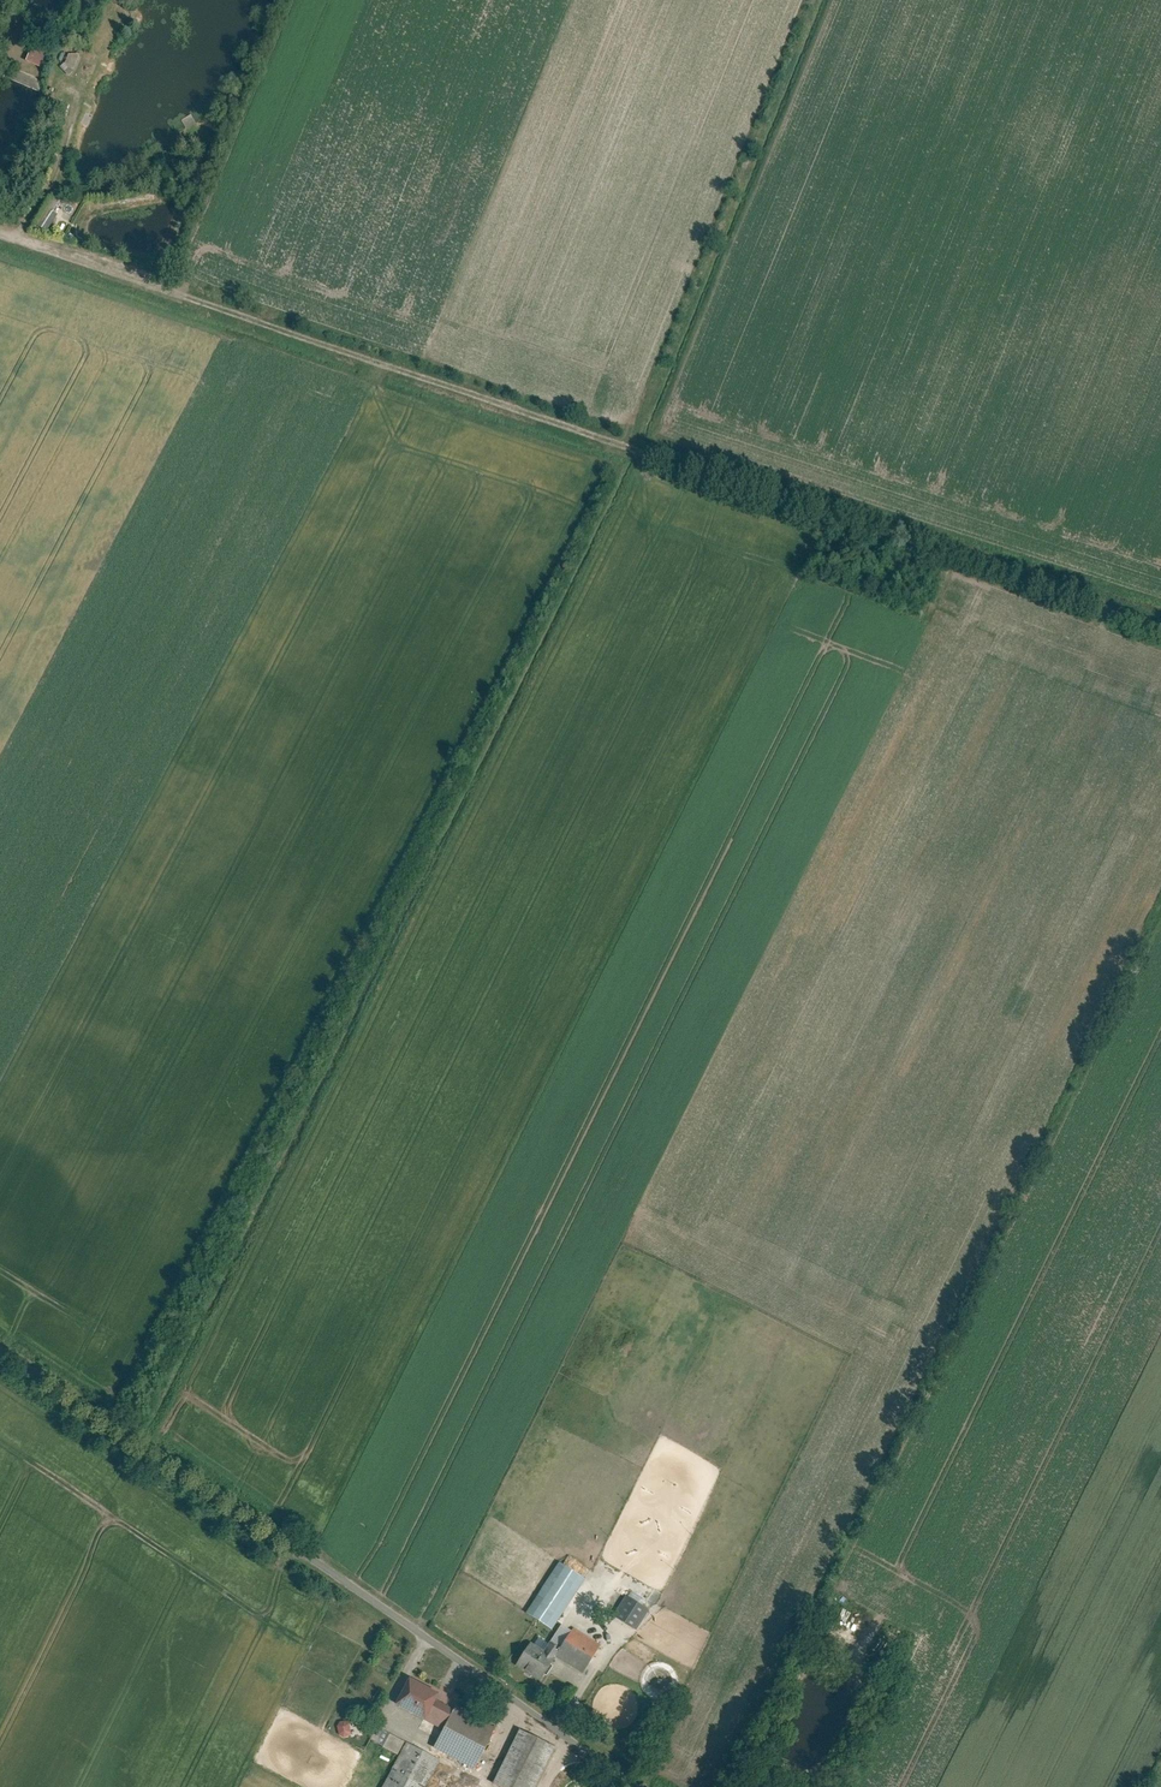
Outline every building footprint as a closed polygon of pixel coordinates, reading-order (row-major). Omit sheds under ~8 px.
[(29,61),(44,68),(52,51),(37,44),(29,61)] [(70,53),(67,67),(78,69),(81,55),(70,53)] [(39,108),(61,115),(66,102),(44,94),(39,108)] [(582,1579),(557,1563),(526,1612),(551,1627),(582,1579)] [(647,1608),(616,1591),(605,1610),(636,1628),(647,1608)] [(543,1648),(523,1635),(509,1658),(540,1677),(554,1655),(570,1631),(559,1624),(543,1648)] [(583,1673),(601,1645),(573,1627),(570,1631),(554,1655),(583,1673)] [(437,1694),(405,1677),(391,1701),(424,1719),(435,1699),(437,1694)] [(435,1699),(424,1719),(442,1729),(453,1709),(435,1699)] [(442,1729),(433,1746),(472,1767),(494,1728),(454,1706),(453,1709),(442,1729)] [(346,1722),(333,1727),(337,1738),(350,1734),(346,1722)] [(404,1741),(377,1726),(370,1739),(397,1754),(404,1741)] [(516,1730),(491,1782),(502,1786),(536,1786),(554,1748),(516,1730)] [(423,1785),(438,1759),(404,1741),(397,1754),(378,1786),(427,1786),(423,1785)] [(445,1775),(439,1786),(466,1786),(445,1775)]
